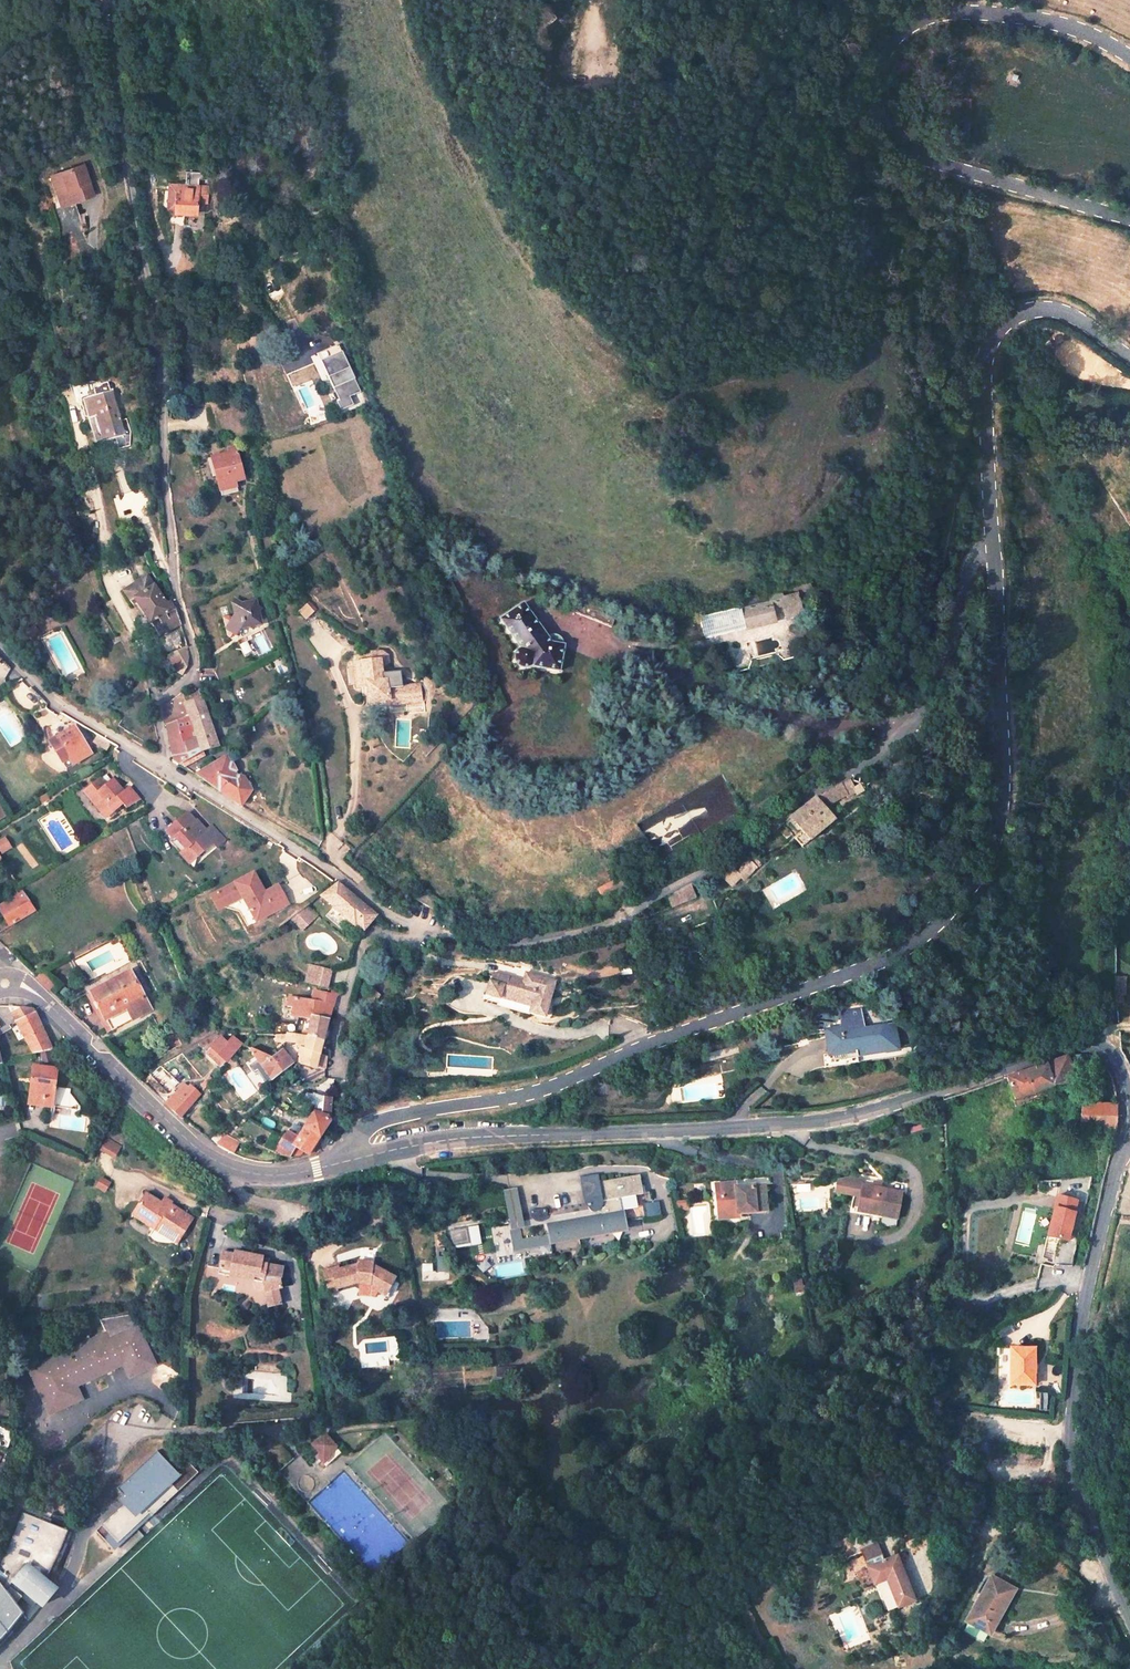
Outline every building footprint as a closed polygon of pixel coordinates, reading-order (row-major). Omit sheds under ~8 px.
[(90,162),(58,173),(68,204),(101,193),(90,162)] [(173,181),(171,207),(179,208),(179,209),(188,210),(187,223),(199,225),(201,199),(211,199),(212,184),(202,183),(202,176),(208,177),(209,170),(190,168),(189,182),(173,181)] [(333,356),(329,350),(320,355),(324,361),(333,356)] [(359,397),(354,381),(359,380),(350,353),(330,360),(337,380),(345,408),(354,405),(352,399),(359,397)] [(103,431),(106,439),(123,433),(111,392),(86,401),(90,413),(97,411),(103,431)] [(103,431),(97,411),(90,413),(96,434),(103,431)] [(97,441),(106,439),(103,431),(96,434),(97,441)] [(253,481),(245,448),(240,448),(239,445),(223,450),(223,453),(216,456),(224,485),(235,482),(236,486),(253,481)] [(166,600),(148,573),(125,591),(142,618),(140,626),(149,639),(159,632),(162,636),(183,626),(177,608),(171,597),(166,600)] [(808,593),(805,581),(786,586),(788,595),(777,597),(776,592),(733,602),(735,611),(697,620),(702,637),(765,621),(761,603),(775,600),(780,620),(797,616),(793,597),(808,593)] [(253,607),(251,601),(241,605),(234,600),(231,606),(235,617),(231,627),(235,638),(241,641),(245,631),(252,627),(259,632),(262,627),(259,621),(264,619),(261,613),(265,607),(258,605),(253,607)] [(305,603),(297,611),(304,618),(312,610),(305,603)] [(517,610),(492,627),(513,656),(510,658),(508,660),(507,664),(507,666),(509,670),(511,671),(513,672),(517,673),(558,672),(558,650),(542,649),(517,610)] [(259,621),(262,627),(267,626),(264,619),(259,621)] [(191,646),(171,656),(183,678),(186,675),(191,668),(191,648),(191,646)] [(374,679),(372,670),(373,669),(374,669),(377,667),(379,664),(380,660),(379,659),(379,657),(378,654),(376,652),(374,651),(371,650),(370,650),(369,650),(366,651),(361,653),(362,661),(345,665),(351,692),(360,690),(364,707),(380,703),(381,708),(417,699),(412,682),(381,690),(379,678),(374,679)] [(241,675),(236,662),(222,669),(226,682),(241,675)] [(219,747),(204,698),(194,704),(185,694),(169,705),(167,710),(175,763),(204,750),(219,747)] [(609,712),(624,713),(626,696),(610,694),(609,712)] [(91,752),(75,725),(51,740),(67,767),(91,752)] [(245,778),(241,779),(228,758),(195,775),(243,807),(252,792),(245,778)] [(93,776),(77,790),(94,810),(102,803),(108,810),(118,801),(122,806),(136,798),(125,785),(119,790),(108,778),(100,784),(93,776)] [(38,800),(45,796),(42,791),(35,796),(38,800)] [(801,848),(836,822),(824,806),(831,801),(826,792),(813,800),(791,818),(801,832),(794,838),(801,848)] [(108,810),(102,803),(94,810),(101,817),(108,810)] [(169,836),(165,839),(184,860),(208,838),(200,829),(182,809),(161,828),(169,836)] [(200,829),(208,838),(213,843),(220,837),(208,822),(200,829)] [(12,849),(7,836),(0,839),(0,854),(12,849)] [(743,880),(757,867),(748,855),(745,857),(733,868),(743,880)] [(236,898),(247,922),(285,904),(274,881),(259,889),(250,869),(200,891),(209,911),(236,898)] [(374,916),(338,884),(321,896),(334,906),(333,907),(354,925),(356,923),(364,930),(374,916)] [(7,925),(33,907),(21,889),(0,903),(0,914),(7,925)] [(436,895),(426,890),(422,899),(432,903),(436,895)] [(443,898),(439,907),(449,911),(453,903),(443,898)] [(352,934),(358,928),(362,932),(364,930),(356,923),(354,925),(333,907),(328,914),(352,934)] [(307,924),(316,916),(307,908),(298,914),(307,924)] [(307,924),(298,914),(293,919),(302,929),(307,924)] [(327,987),(331,971),(310,965),(306,981),(327,987)] [(31,974),(50,992),(54,987),(38,971),(31,974)] [(127,971),(90,992),(111,1031),(149,1010),(127,971)] [(555,1008),(561,986),(533,977),(531,984),(501,976),(499,985),(497,984),(493,998),(538,1012),(537,1014),(551,1017),(552,1014),(561,1016),(563,1010),(555,1008)] [(315,995),(305,1031),(298,1030),(298,1033),(323,1039),(334,998),(315,995)] [(5,1000),(6,1001),(35,1053),(51,1050),(39,1021),(27,1002),(15,998),(7,999),(5,1000)] [(900,1051),(899,1022),(867,1025),(866,1007),(846,1008),(847,1025),(828,1027),(829,1051),(860,1049),(882,1048),(882,1053),(900,1051)] [(277,1033),(274,1044),(286,1046),(289,1042),(302,1043),(300,1052),(304,1054),(302,1063),(316,1067),(323,1039),(298,1033),(290,1031),(277,1033)] [(220,1040),(206,1053),(219,1066),(225,1061),(226,1062),(235,1053),(237,1054),(242,1048),(244,1049),(254,1037),(227,1041),(222,1034),(217,1037),(220,1040)] [(251,1050),(273,1080),(294,1064),(284,1047),(271,1056),(251,1050)] [(860,1049),(829,1051),(824,1051),(825,1065),(860,1062),(860,1049)] [(1078,1086),(1070,1064),(1084,1059),(1083,1054),(1081,1053),(1080,1053),(1079,1053),(1078,1053),(1077,1053),(1077,1054),(1076,1054),(1075,1054),(1074,1054),(1073,1054),(1072,1054),(1007,1076),(1015,1100),(1059,1084),(1078,1086)] [(723,1071),(740,1069),(738,1059),(727,1061),(727,1066),(722,1066),(723,1071)] [(156,1082),(166,1071),(158,1064),(148,1075),(156,1082)] [(37,1068),(34,1102),(58,1104),(58,1101),(73,1102),(76,1106),(82,1107),(83,1099),(75,1090),(76,1085),(60,1084),(61,1070),(37,1068)] [(187,1090),(182,1086),(165,1104),(179,1118),(200,1095),(190,1086),(187,1090)] [(330,1107),(322,1103),(306,1126),(319,1135),(329,1120),(329,1113),(330,1107)] [(1116,1105),(1116,1104),(1082,1104),(1082,1125),(1114,1125),(1115,1119),(1115,1118),(1115,1117),(1115,1116),(1115,1115),(1115,1114),(1115,1113),(1115,1112),(1115,1111),(1115,1110),(1116,1109),(1116,1108),(1116,1107),(1116,1106),(1116,1105)] [(287,1143),(282,1153),(292,1157),(298,1148),(308,1150),(319,1135),(306,1126),(297,1138),(296,1140),(291,1137),(289,1140),(287,1140),(287,1143)] [(102,1149),(115,1158),(122,1146),(109,1138),(102,1149)] [(628,1225),(623,1196),(605,1198),(602,1181),(600,1172),(583,1175),(588,1202),(517,1216),(521,1244),(628,1225)] [(646,1192),(642,1173),(602,1181),(605,1198),(623,1196),(646,1192)] [(770,1203),(765,1176),(733,1181),(732,1175),(709,1178),(715,1215),(735,1212),(735,1208),(770,1203)] [(854,1196),(851,1213),(895,1220),(901,1187),(835,1176),(832,1192),(854,1196)] [(148,1190),(134,1209),(154,1222),(155,1220),(180,1236),(194,1216),(165,1196),(163,1200),(148,1190)] [(1047,1193),(1040,1236),(1066,1240),(1072,1196),(1047,1193)] [(475,1238),(473,1224),(457,1226),(459,1241),(475,1238)] [(221,1251),(216,1270),(228,1272),(227,1276),(260,1284),(266,1307),(281,1305),(277,1290),(281,1289),(281,1280),(283,1266),(262,1260),(263,1256),(233,1250),(232,1253),(221,1251)] [(322,1270),(327,1291),(353,1284),(370,1286),(384,1296),(395,1279),(372,1265),(372,1262),(357,1260),(356,1264),(337,1269),(336,1267),(322,1270)] [(426,1271),(426,1279),(436,1278),(436,1272),(444,1272),(443,1262),(420,1263),(421,1271),(426,1271)] [(38,1374),(54,1409),(80,1397),(74,1384),(121,1361),(117,1353),(124,1349),(135,1372),(157,1361),(137,1320),(132,1308),(99,1313),(105,1327),(24,1365),(30,1377),(38,1374)] [(1009,1350),(1012,1386),(1036,1385),(1034,1348),(1009,1350)] [(121,1361),(127,1376),(135,1372),(124,1349),(117,1353),(121,1361)] [(30,1377),(46,1413),(54,1409),(38,1374),(30,1377)] [(339,1451),(324,1434),(310,1443),(318,1452),(318,1455),(317,1457),(324,1464),(339,1451)] [(150,1514),(197,1470),(187,1460),(176,1470),(155,1448),(115,1486),(126,1498),(94,1528),(102,1537),(108,1532),(117,1541),(148,1511),(150,1514)] [(31,1605),(35,1600),(40,1604),(54,1587),(47,1581),(49,1576),(52,1571),(55,1566),(57,1561),(59,1557),(62,1552),(64,1547),(66,1541),(70,1530),(59,1526),(20,1510),(0,1561),(0,1623),(6,1631),(7,1631),(9,1632),(10,1631),(11,1631),(12,1630),(24,1615),(15,1602),(20,1595),(31,1605)] [(59,1526),(70,1530),(73,1522),(63,1518),(59,1526)] [(919,1600),(900,1557),(872,1568),(879,1586),(891,1581),(903,1607),(919,1600)] [(997,1633),(1020,1591),(996,1577),(972,1621),(997,1633)] [(3,1636),(9,1632),(7,1631),(6,1631),(0,1623),(0,1639),(3,1636)]
